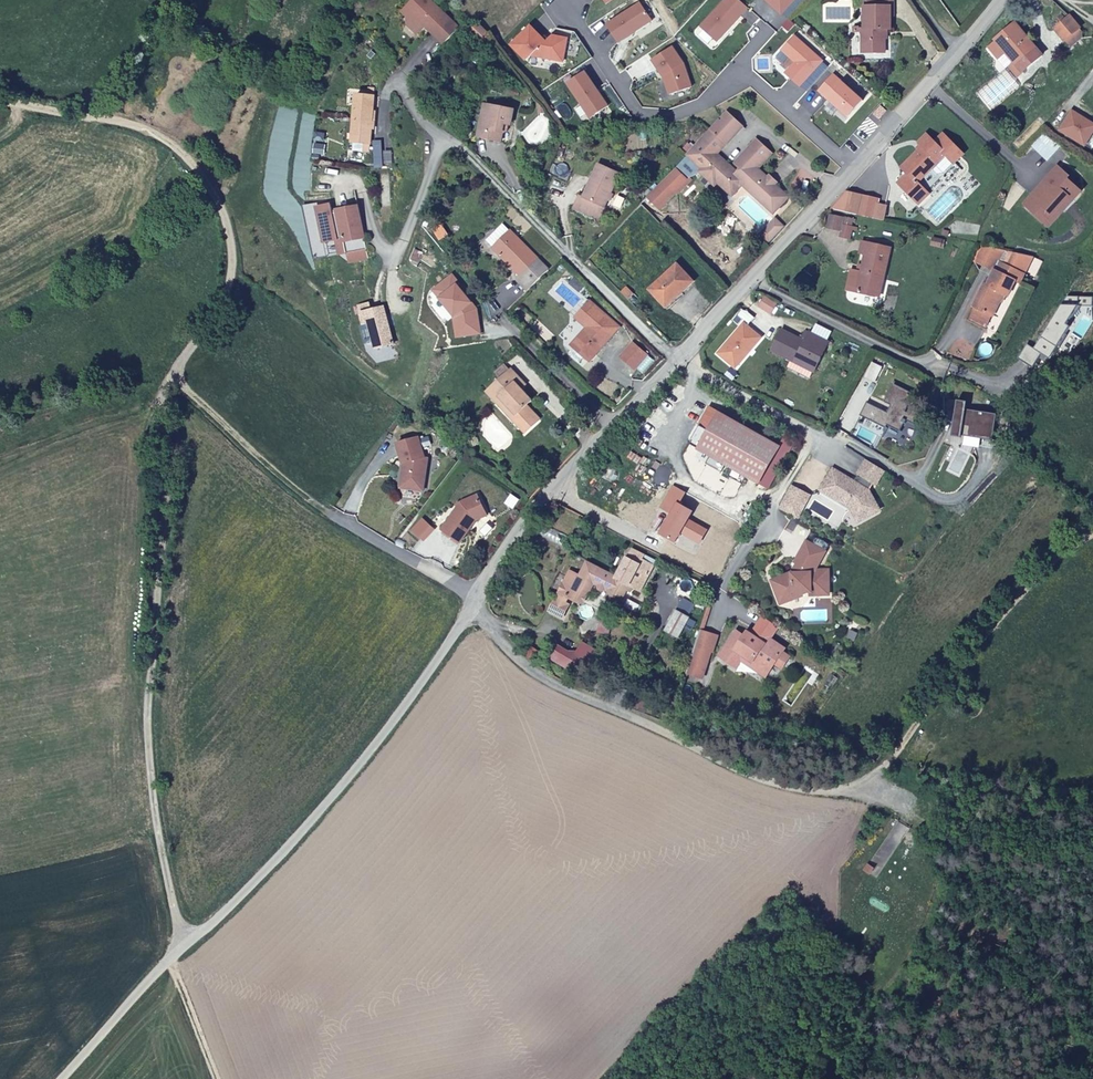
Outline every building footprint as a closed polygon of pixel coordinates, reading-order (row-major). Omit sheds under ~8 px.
[(432,0),(420,0),(416,4),(419,8),(412,15),(412,22),(420,31),(428,24),(431,27),(431,29),(442,40),(456,27),(432,0)] [(747,7),(740,0),(725,0),(701,27),(718,42),(747,7)] [(781,13),(792,0),(767,0),(781,13)] [(891,0),(867,0),(867,27),(865,27),(866,51),(887,51),(887,29),(891,29),(891,0)] [(652,20),(640,2),(606,25),(618,42),(652,20)] [(412,15),(419,8),(416,4),(408,11),(412,15)] [(1078,28),(1068,16),(1054,28),(1064,39),(1078,28)] [(789,20),(784,26),(790,31),(795,25),(789,20)] [(485,30),(478,22),(472,28),(482,38),(485,30)] [(1042,54),(1016,23),(988,46),(998,59),(1006,52),(1014,62),(1022,72),(1042,54)] [(563,61),(567,38),(551,35),(545,41),(532,27),(513,46),(527,61),(532,56),(563,61)] [(1070,46),(1083,34),(1078,28),(1064,39),(1070,46)] [(801,87),(823,61),(794,35),(782,50),(796,62),(786,74),(801,87)] [(692,87),(684,63),(672,46),(652,60),(663,76),(670,94),(692,87)] [(1017,76),(1022,72),(1014,62),(1009,66),(1017,76)] [(584,70),(567,83),(591,117),(608,105),(584,70)] [(848,117),(863,100),(833,73),(818,90),(848,117)] [(369,150),(374,87),(368,87),(368,94),(355,93),(351,142),(364,142),(363,150),(369,150)] [(505,122),(511,117),(512,107),(481,103),(479,114),(481,114),(479,126),(477,125),(475,136),(500,139),(502,140),(502,141),(504,142),(505,142),(507,142),(508,142),(509,141),(510,140),(511,137),(513,124),(505,122)] [(874,114),(879,119),(886,110),(881,106),(874,114)] [(1092,146),(1092,124),(1071,112),(1060,131),(1092,148),(1092,146)] [(733,113),(645,201),(657,213),(687,184),(691,189),(705,175),(716,185),(719,182),(733,196),(742,187),(746,182),(777,212),(788,201),(775,187),(769,182),(759,172),(775,155),(759,139),(737,163),(744,169),(739,174),(721,154),(729,144),(728,143),(745,125),(733,113)] [(936,144),(945,134),(941,131),(931,140),(936,144)] [(945,173),(964,151),(945,134),(936,144),(931,140),(924,133),(917,142),(921,146),(902,165),(907,171),(898,181),(920,202),(930,191),(919,180),(931,167),(940,174),(945,173)] [(598,221),(621,174),(600,164),(583,197),(580,195),(573,209),(598,221)] [(1035,192),(1038,195),(1060,171),(1057,168),(1035,192)] [(1035,192),(1025,202),(1041,216),(1051,216),(1075,189),(1066,180),(1067,178),(1060,171),(1038,195),(1035,192)] [(778,184),(772,178),(769,182),(775,187),(778,184)] [(777,212),(746,182),(742,187),(773,217),(777,212)] [(875,218),(878,198),(860,195),(856,215),(875,218)] [(367,257),(357,205),(336,209),(337,212),(332,213),(330,203),(316,205),(323,242),(335,239),(342,238),(344,252),(351,251),(352,259),(367,257)] [(785,226),(777,218),(758,240),(765,247),(785,226)] [(526,290),(548,268),(501,224),(485,241),(520,275),(515,280),(526,290)] [(850,239),(852,227),(845,225),(843,237),(850,239)] [(344,252),(342,238),(335,239),(338,253),(344,252)] [(881,295),(891,247),(861,242),(859,252),(863,253),(861,265),(864,266),(864,270),(861,270),(858,291),(881,295)] [(1005,250),(978,243),(970,260),(995,272),(999,264),(1005,250)] [(418,262),(423,252),(414,248),(410,259),(418,262)] [(993,319),(1004,295),(1009,297),(1011,296),(1017,283),(1022,285),(1026,277),(1034,259),(1035,257),(1034,257),(1015,252),(1007,268),(999,264),(995,272),(988,287),(986,286),(975,310),(976,310),(993,318),(993,319)] [(1034,259),(1026,277),(1036,281),(1044,264),(1034,259)] [(665,305),(692,281),(677,265),(650,289),(665,305)] [(479,331),(475,308),(454,276),(440,285),(445,294),(439,298),(453,318),(456,335),(479,331)] [(628,300),(634,294),(627,286),(620,292),(628,300)] [(773,313),(776,302),(763,297),(759,308),(773,313)] [(588,358),(621,327),(592,299),(577,314),(588,325),(572,342),(575,345),(569,350),(578,358),(583,353),(588,358)] [(392,343),(382,306),(376,307),(377,310),(372,312),(371,309),(369,309),(367,302),(358,304),(362,323),(368,322),(375,347),(392,343)] [(993,318),(976,310),(971,321),(987,329),(993,318)] [(761,337),(744,323),(719,354),(737,368),(761,337)] [(815,371),(824,343),(800,334),(795,348),(776,340),(771,354),(791,362),(789,369),(812,378),(815,371)] [(647,356),(633,343),(620,357),(634,370),(647,356)] [(513,419),(524,431),(538,420),(525,406),(530,402),(519,390),(513,384),(518,378),(509,369),(487,389),(500,405),(505,400),(518,413),(513,419)] [(524,384),(518,378),(513,384),(519,390),(524,384)] [(914,421),(919,408),(907,403),(906,407),(903,406),(909,391),(893,385),(887,402),(890,404),(888,411),(867,403),(862,416),(889,427),(890,424),(900,429),(905,417),(914,421)] [(966,409),(967,401),(956,399),(950,435),(960,436),(961,434),(992,440),(997,414),(966,409)] [(518,413),(505,400),(500,405),(503,405),(513,419),(518,413)] [(759,480),(776,443),(717,414),(698,450),(759,480)] [(424,485),(427,458),(424,456),(418,437),(397,442),(403,466),(402,475),(406,475),(409,477),(408,483),(424,485)] [(831,472),(821,493),(852,509),(860,521),(873,512),(870,508),(868,502),(874,498),(869,490),(872,483),(875,484),(882,468),(864,459),(857,474),(860,477),(856,485),(843,478),(842,477),(831,472)] [(424,485),(408,483),(409,477),(406,475),(402,475),(400,487),(424,490),(424,485)] [(792,486),(781,509),(798,517),(809,494),(792,486)] [(486,515),(476,496),(461,501),(442,529),(459,541),(474,520),(486,515)] [(829,593),(827,570),(814,570),(813,563),(817,564),(825,552),(806,542),(797,559),(800,564),(803,564),(803,573),(789,574),(776,580),(778,586),(775,588),(779,598),(790,597),(794,596),(794,592),(818,591),(820,593),(829,593)] [(639,589),(652,566),(638,559),(640,554),(631,550),(615,577),(628,584),(639,589)] [(656,561),(640,554),(638,559),(652,566),(656,561)] [(628,584),(615,577),(585,561),(580,572),(569,566),(558,587),(580,600),(590,585),(596,588),(594,591),(600,594),(602,591),(606,593),(602,602),(614,608),(628,584)] [(680,636),(688,616),(674,610),(667,630),(680,636)] [(610,635),(612,619),(601,617),(598,633),(610,635)] [(711,633),(701,630),(687,671),(703,677),(708,662),(704,659),(710,652),(711,649),(706,647),(711,633)] [(789,656),(782,651),(784,647),(768,637),(765,642),(756,637),(748,631),(745,636),(738,631),(721,656),(737,665),(741,659),(744,654),(768,671),(775,662),(782,666),(789,656)] [(768,637),(760,631),(756,637),(765,642),(768,637)] [(714,650),(719,636),(711,633),(706,647),(714,650)] [(578,656),(560,644),(553,656),(570,667),(578,656)] [(578,673),(588,657),(580,652),(578,656),(570,667),(578,673)] [(744,654),(741,659),(765,675),(768,671),(744,654)]
